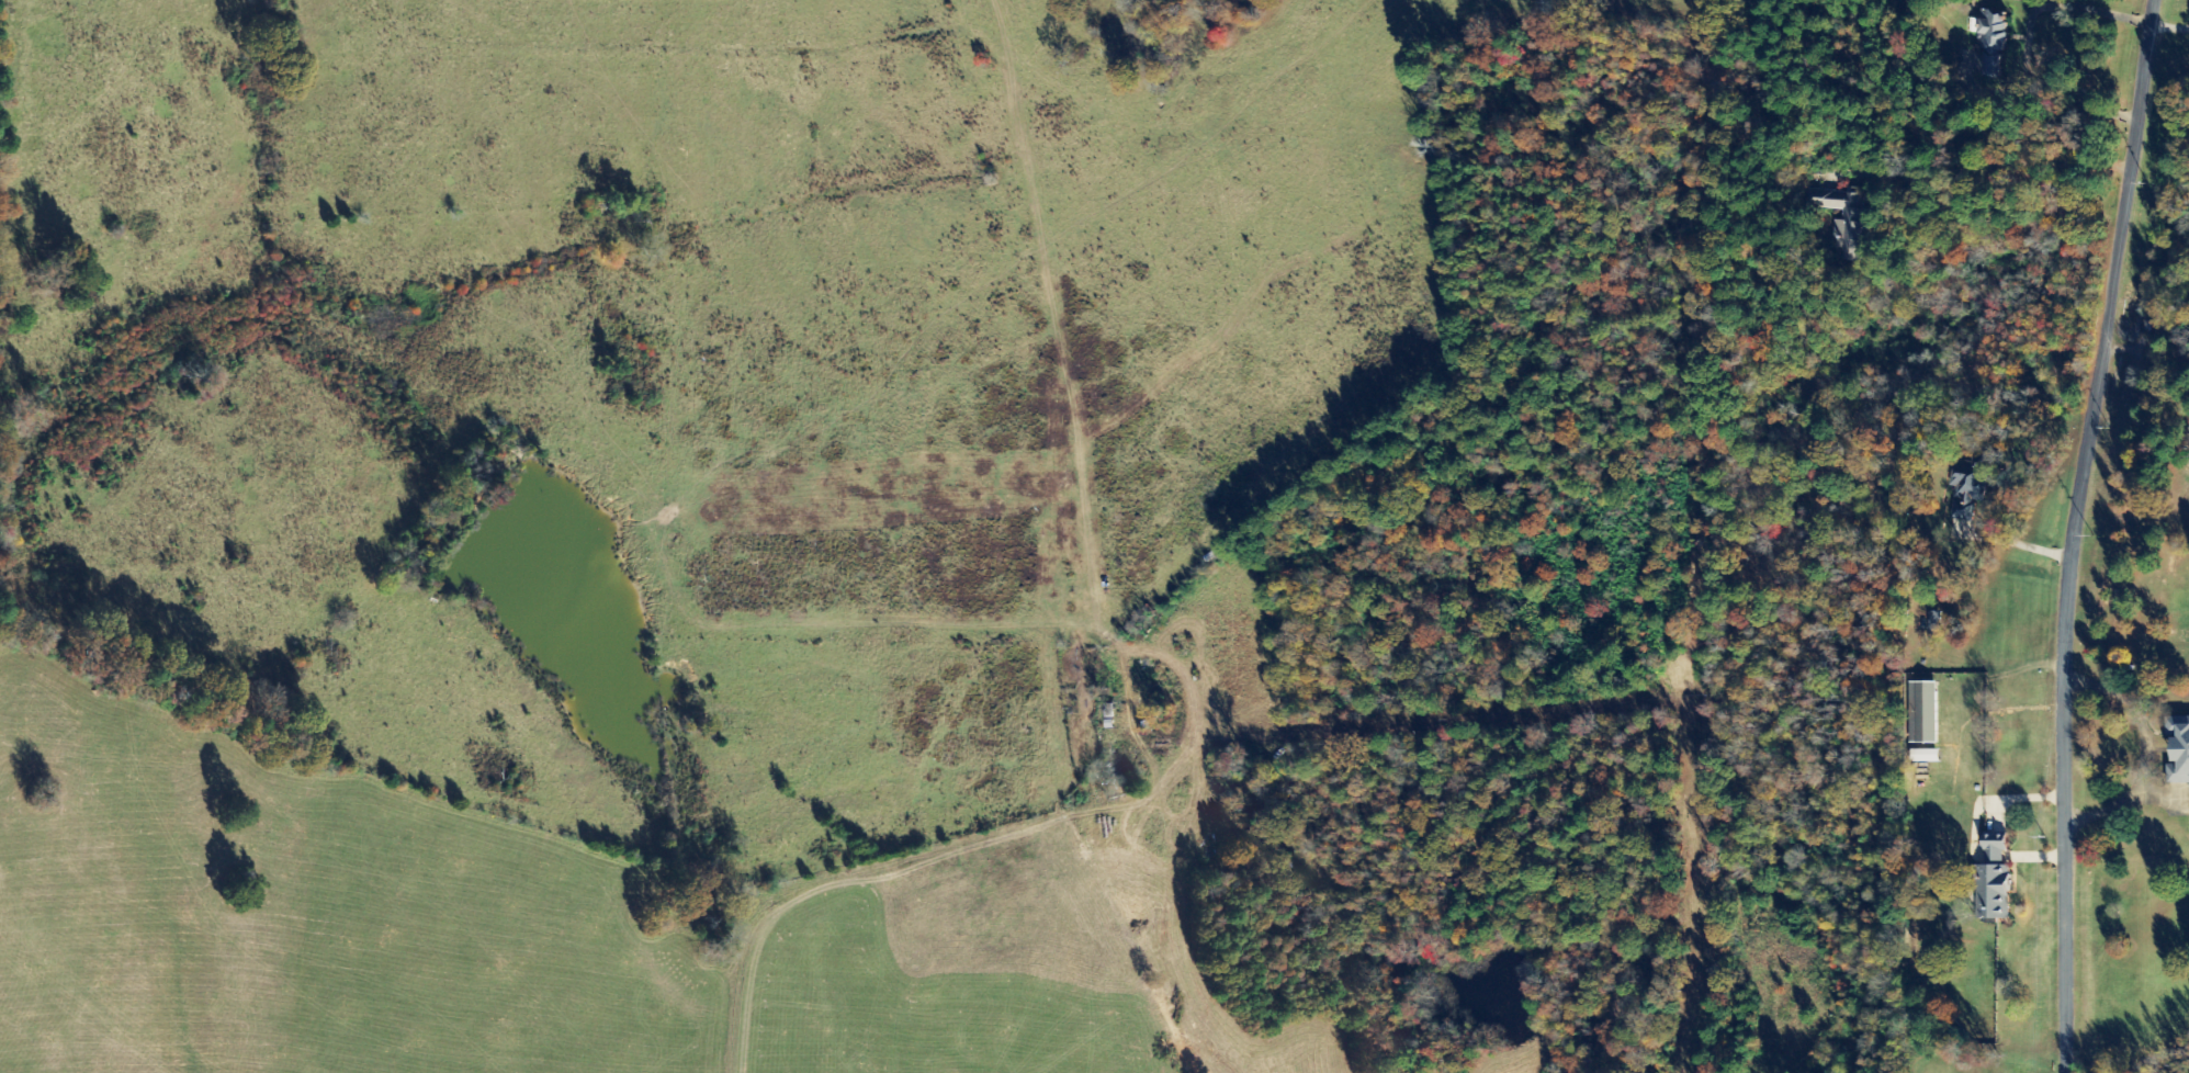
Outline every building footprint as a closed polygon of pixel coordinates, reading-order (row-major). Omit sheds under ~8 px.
[(1983,76),(2001,77),(2003,51),(2008,52),(2011,14),(1981,12),(1978,48),(1985,49),(1983,76)] [(1863,262),(1864,231),(1869,231),(1870,210),(1862,209),(1863,194),(1853,193),(1853,192),(1808,190),(1808,208),(1841,210),(1841,221),(1835,221),(1834,241),(1841,241),(1840,261),(1863,262)] [(1954,459),(1948,487),(1955,488),(1949,518),(1973,524),(1978,502),(1982,503),(1990,467),(1954,459)] [(1940,744),(1938,683),(1914,683),(1915,744),(1940,744)] [(2188,785),(2188,718),(2169,718),(2169,738),(2178,738),(2178,766),(2169,766),(2170,786),(2188,785)] [(2011,921),(2009,852),(2011,851),(2010,836),(1986,837),(1987,866),(1976,866),(1978,922),(2011,921)]
